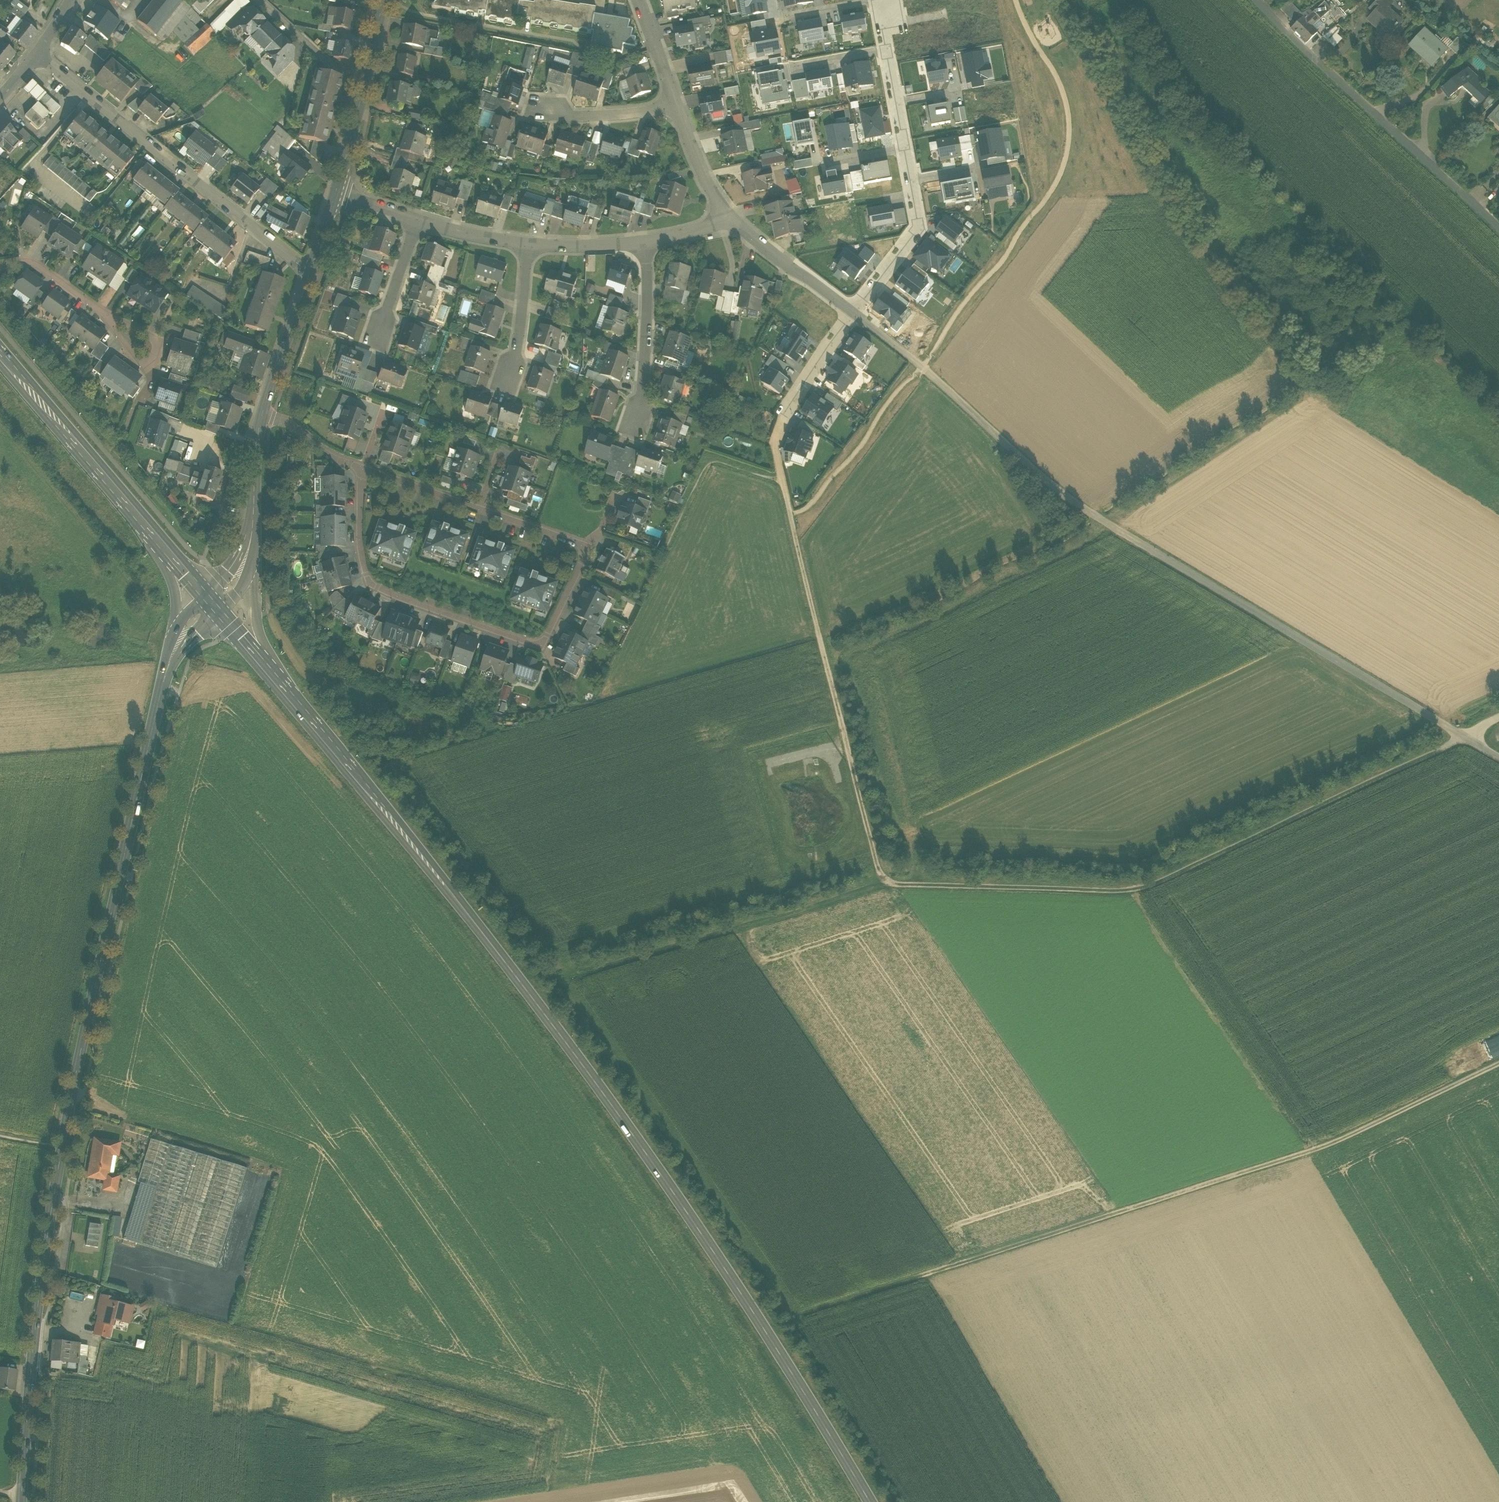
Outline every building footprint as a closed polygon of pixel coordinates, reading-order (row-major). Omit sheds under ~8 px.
[(15,7),(25,14),(29,10),(17,0),(14,0),(11,4),(15,7)] [(126,0),(125,0),(120,7),(125,10),(130,2),(126,0)] [(160,39),(166,38),(167,36),(168,37),(173,31),(191,8),(183,0),(154,0),(137,21),(160,39)] [(207,7),(200,0),(198,0),(195,3),(203,11),(207,7)] [(225,11),(233,19),(241,10),(242,11),(250,2),(247,0),(236,0),(225,11)] [(487,16),(489,0),(438,0),(438,5),(436,6),(435,10),(452,13),(453,11),(456,12),(459,12),(461,14),(467,15),(469,14),(474,15),(475,17),(479,17),(479,16),(482,17),(483,16),(487,16)] [(517,18),(520,3),(524,3),(524,0),(489,0),(487,16),(486,19),(490,19),(492,18),(497,18),(498,21),(504,22),(507,20),(511,21),(513,23),(516,24),(517,18)] [(595,15),(596,7),(580,4),(580,6),(546,0),(536,0),(535,5),(524,3),(520,3),(517,18),(532,21),(532,23),(536,23),(538,22),(542,22),(544,25),(550,26),(552,24),(557,25),(558,27),(565,28),(567,27),(572,27),(573,30),(580,31),(582,29),(586,30),(588,32),(592,32),(595,15)] [(580,6),(580,4),(596,7),(595,15),(601,16),(602,13),(600,10),(601,6),(603,4),(604,2),(605,2),(606,0),(546,0),(580,6)] [(665,14),(667,13),(678,11),(677,8),(686,6),(687,10),(696,8),(695,0),(663,0),(665,14)] [(745,0),(739,0),(742,17),(748,16),(745,0)] [(748,16),(767,13),(765,0),(745,0),(748,16)] [(1280,10),(1293,23),(1301,15),(1289,2),(1280,10)] [(1401,22),(1383,6),(1378,2),(1372,8),(1376,12),(1369,20),(1387,37),(1397,26),(1401,22)] [(199,15),(203,11),(195,3),(191,7),(199,15)] [(1322,4),(1318,8),(1325,15),(1329,11),(1322,4)] [(120,22),(95,5),(84,22),(95,30),(94,31),(107,40),(120,22)] [(21,20),(25,14),(15,7),(11,13),(21,20)] [(185,45),(206,25),(191,8),(173,31),(185,45)] [(333,15),(335,15),(336,9),(329,8),(328,16),(333,17),(333,15)] [(1311,28),(1325,15),(1318,8),(1305,21),(1311,28)] [(353,12),(336,9),(335,15),(333,27),(350,30),(353,12)] [(246,15),(242,11),(241,10),(233,19),(229,23),(226,26),(231,30),(237,24),(246,15)] [(249,36),(250,36),(264,22),(265,21),(253,10),(251,10),(246,15),(237,24),(244,31),(244,34),(246,36),(249,36)] [(1331,17),(1336,24),(1345,16),(1340,10),(1331,17)] [(225,11),(221,16),(229,23),(233,19),(225,11)] [(516,26),(516,24),(513,23),(511,21),(507,20),(504,22),(498,21),(497,18),(492,18),(490,19),(486,19),(487,16),(483,16),(482,17),(479,16),(479,17),(475,17),(474,15),(469,14),(467,15),(461,14),(459,12),(456,12),(455,16),(516,26)] [(864,14),(843,17),(844,20),(841,21),(844,36),(867,31),(864,14)] [(331,26),(333,27),(335,15),(333,15),(333,17),(328,16),(326,25),(331,26)] [(601,16),(595,15),(592,32),(593,32),(591,48),(622,53),(624,45),(635,47),(636,38),(632,38),(633,30),(629,29),(630,21),(603,16),(601,16)] [(221,16),(217,19),(225,27),(226,26),(229,23),(221,16)] [(710,17),(699,19),(700,24),(703,24),(704,27),(708,26),(712,25),(710,17)] [(217,19),(213,23),(221,31),(225,27),(217,19)] [(688,21),(689,27),(692,26),(693,27),(701,25),(700,24),(699,19),(688,21)] [(1291,30),(1306,45),(1317,34),(1311,28),(1305,21),(1302,19),(1291,30)] [(11,37),(26,49),(38,33),(23,21),(11,37)] [(751,24),(753,35),(767,33),(765,21),(751,24)] [(277,35),(264,22),(250,36),(263,49),(277,35)] [(536,23),(532,23),(531,25),(591,35),(592,32),(588,32),(586,30),(582,29),(580,31),(573,30),(572,27),(567,27),(565,28),(558,27),(557,25),(552,24),(550,26),(544,25),(542,22),(538,22),(536,23)] [(821,22),(798,26),(802,44),(824,40),(823,33),(821,22)] [(216,36),(221,31),(213,23),(209,27),(216,35),(216,36)] [(319,24),(318,30),(330,33),(331,26),(326,25),(319,24)] [(703,24),(700,24),(701,25),(693,27),(694,35),(704,33),(709,32),(708,26),(704,27),(703,24)] [(184,46),(193,56),(216,35),(209,27),(206,25),(185,45),(184,46)] [(833,25),(827,26),(829,32),(830,38),(836,37),(833,25)] [(4,39),(8,31),(0,26),(0,36),(4,39)] [(419,47),(422,30),(406,26),(402,44),(419,47)] [(685,46),(694,44),(696,44),(694,35),(693,27),(692,26),(689,27),(674,30),(678,47),(685,45),(685,46)] [(1322,38),(1328,43),(1336,35),(1339,31),(1335,27),(1322,38)] [(61,45),(75,55),(82,43),(86,38),(72,28),(61,45)] [(439,33),(422,30),(419,47),(426,48),(426,47),(430,48),(432,40),(438,41),(439,33)] [(1419,50),(1434,64),(1447,51),(1433,38),(1424,30),(1408,47),(1415,54),(1419,50)] [(774,39),(775,38),(774,31),(767,33),(753,35),(750,36),(752,48),(755,47),(758,59),(781,54),(779,43),(775,44),(774,39)] [(829,32),(823,33),(824,40),(825,45),(831,44),(830,38),(829,32)] [(704,33),(694,35),(696,44),(694,44),(696,50),(704,48),(704,49),(707,49),(704,33)] [(82,43),(91,50),(98,42),(90,35),(87,38),(86,38),(82,43)] [(263,49),(267,53),(280,40),(276,36),(277,35),(263,49)] [(1328,43),(1334,49),(1342,40),(1336,35),(1328,43)] [(1471,35),(1468,39),(1472,42),(1480,48),(1481,47),(1483,44),(1471,35)] [(1435,36),(1433,38),(1447,51),(1449,49),(1448,48),(1453,44),(1445,37),(1441,42),(1435,36)] [(279,66),(288,57),(293,52),(293,50),(281,38),(280,40),(267,53),(267,56),(269,59),(272,59),(279,66)] [(1496,45),(1487,38),(1483,44),(1481,47),(1490,53),(1496,45)] [(1449,49),(1459,58),(1469,48),(1457,39),(1453,44),(1448,48),(1449,49)] [(2,69),(15,53),(2,41),(0,44),(0,68),(2,69)] [(334,52),(336,42),(328,41),(326,50),(334,52)] [(111,53),(98,42),(91,50),(103,61),(111,53)] [(333,58),(350,61),(353,45),(336,42),(334,52),(333,58)] [(425,55),(437,57),(438,49),(430,48),(426,47),(426,48),(425,55)] [(1419,50),(1415,54),(1431,68),(1434,64),(1419,50)] [(714,54),(716,66),(728,64),(728,63),(726,52),(714,54)] [(988,52),(982,53),(985,67),(990,66),(988,52)] [(982,53),(963,56),(968,83),(971,82),(984,80),(987,80),(987,79),(992,78),(990,66),(985,67),(982,53)] [(571,60),(578,62),(580,55),(573,54),(571,60)] [(397,74),(413,77),(417,59),(400,56),(397,74)] [(273,72),(278,76),(293,61),(288,57),(279,66),(273,72)] [(525,68),(530,69),(533,59),(528,57),(525,68)] [(568,75),(573,76),(578,62),(571,60),(571,61),(569,68),(569,69),(568,75)] [(114,98),(121,103),(123,101),(133,88),(135,86),(126,78),(128,76),(111,61),(96,79),(116,95),(114,98)] [(584,64),(578,62),(573,76),(579,78),(580,74),(581,74),(584,64)] [(688,68),(692,89),(715,85),(711,63),(711,64),(688,68),(688,67),(688,68)] [(945,63),(926,67),(929,84),(948,80),(945,63)] [(548,81),(564,86),(568,75),(569,69),(569,68),(553,64),(548,81)] [(855,67),(849,68),(853,86),(859,85),(859,88),(873,86),(869,64),(855,66),(855,67)] [(624,70),(627,80),(640,76),(637,66),(624,70)] [(757,77),(775,73),(774,66),(773,66),(756,70),(757,77)] [(849,68),(842,70),(843,75),(845,88),(853,86),(849,68)] [(312,97),(310,104),(335,111),(343,77),(316,70),(316,71),(318,72),(314,89),(311,89),(309,96),(312,97)] [(829,70),(805,74),(806,79),(808,93),(832,89),(829,70)] [(1463,87),(1481,103),(1489,95),(1478,85),(1481,83),(1467,70),(1441,90),(1448,99),(1461,88),(1463,87)] [(757,77),(760,92),(782,88),(781,82),(779,72),(775,73),(757,77)] [(602,89),(609,91),(614,76),(606,73),(604,82),(602,89)] [(574,94),(598,102),(602,89),(604,82),(581,74),(580,74),(579,78),(574,94)] [(627,80),(630,89),(631,90),(632,89),(634,98),(651,92),(645,74),(640,76),(627,80)] [(843,75),(837,76),(840,93),(846,92),(845,88),(843,75)] [(420,83),(433,85),(435,78),(422,76),(420,83)] [(135,86),(133,88),(141,95),(152,86),(142,77),(135,86)] [(806,79),(792,81),(795,99),(809,96),(808,93),(806,79)] [(984,80),(971,82),(972,89),(974,89),(985,87),(984,80)] [(23,90),(36,101),(44,92),(31,81),(23,90)] [(790,101),(786,81),(783,82),(781,82),(782,88),(760,92),(762,98),(766,97),(768,105),(790,101)] [(402,105),(404,96),(405,87),(389,84),(386,102),(402,105)] [(512,103),(517,105),(522,89),(505,84),(500,99),(500,100),(512,103)] [(976,100),(994,97),(992,85),(985,87),(974,89),(976,100)] [(417,89),(405,87),(404,96),(412,98),(415,99),(417,89)] [(726,95),(726,98),(740,95),(738,87),(724,89),(726,95)] [(1463,87),(1461,88),(1472,98),(1480,105),(1481,103),(1463,87)] [(625,101),(634,98),(632,89),(631,90),(630,89),(622,92),(625,101)] [(49,114),(48,113),(42,108),(51,98),(44,92),(36,101),(38,103),(32,109),(43,120),(49,114)] [(155,125),(162,117),(167,111),(166,110),(149,96),(143,104),(138,110),(155,125)] [(404,96),(402,105),(411,106),(412,98),(404,96)] [(703,114),(713,112),(722,111),(722,112),(723,112),(720,96),(719,96),(720,97),(701,100),(701,99),(700,99),(703,115),(703,114)] [(60,107),(51,98),(42,108),(48,113),(50,112),(53,115),(60,107)] [(127,106),(135,113),(138,110),(143,104),(136,98),(127,106)] [(498,98),(495,107),(509,111),(512,103),(500,100),(500,99),(498,98)] [(1475,111),(1480,105),(1472,98),(1467,104),(1475,111)] [(928,107),(932,125),(951,121),(948,103),(928,107)] [(326,144),(335,111),(310,104),(301,137),(299,136),(299,137),(311,141),(324,144),(326,144)] [(301,137),(310,104),(307,104),(299,136),(301,137)] [(1489,117),(1498,125),(1498,106),(1489,117)] [(507,118),(509,111),(495,107),(493,113),(496,114),(507,118)] [(954,109),(956,124),(967,122),(965,107),(954,109)] [(168,108),(166,110),(167,111),(162,117),(166,120),(174,117),(176,115),(168,108)] [(879,108),(861,112),(864,132),(867,132),(868,139),(885,135),(884,135),(882,123),(882,120),(880,121),(879,115),(881,114),(879,108)] [(45,122),(43,120),(32,109),(25,116),(39,129),(45,122)] [(410,118),(423,121),(425,114),(412,111),(410,118)] [(116,178),(116,179),(132,159),(133,158),(133,157),(132,159),(129,156),(127,154),(128,153),(120,146),(119,148),(113,144),(114,142),(109,138),(107,140),(104,137),(105,135),(99,130),(99,131),(93,127),(94,125),(87,119),(85,121),(80,116),(81,115),(81,114),(80,116),(64,135),(64,136),(65,134),(73,141),(72,142),(108,172),(109,171),(117,177),(116,178)] [(745,123),(743,114),(733,116),(735,125),(745,123)] [(497,147),(503,149),(507,139),(512,123),(506,121),(495,117),(490,131),(487,130),(483,143),(489,145),(490,142),(498,145),(497,147)] [(1498,131),(1498,125),(1489,117),(1487,120),(1498,131)] [(2,147),(15,133),(2,120),(0,122),(0,146),(2,147)] [(749,123),(751,131),(761,129),(759,120),(749,123)] [(815,144),(810,121),(793,124),(797,148),(815,144)] [(406,128),(421,133),(424,127),(408,122),(406,128)] [(888,122),(882,123),(884,135),(891,134),(888,122)] [(735,125),(737,133),(742,132),(743,133),(750,131),(751,131),(749,123),(745,123),(735,125)] [(836,126),(826,128),(830,151),(839,149),(842,148),(842,149),(852,148),(851,144),(848,126),(848,125),(836,127),(836,126)] [(854,125),(848,126),(851,144),(857,143),(854,125)] [(517,147),(539,154),(541,148),(544,149),(545,145),(549,134),(524,126),(517,147)] [(262,150),(277,162),(287,150),(294,140),(279,128),(276,131),(277,132),(262,150)] [(20,138),(25,143),(31,137),(22,129),(17,135),(20,138)] [(1008,129),(1000,131),(1004,157),(1005,163),(1014,161),(1008,129)] [(641,152),(654,157),(661,135),(645,130),(640,143),(638,152),(641,152)] [(754,151),(750,131),(743,133),(746,151),(747,153),(754,151)] [(978,146),(981,161),(987,160),(1004,157),(1000,131),(976,135),(978,146)] [(186,154),(199,164),(202,160),(206,164),(214,153),(217,149),(195,132),(184,147),(189,151),(186,154)] [(410,154),(421,157),(427,138),(408,132),(405,142),(403,150),(402,150),(402,151),(410,154)] [(568,156),(580,160),(581,157),(585,142),(586,140),(562,132),(557,148),(569,152),(568,156)] [(734,150),(735,153),(746,151),(743,133),(742,132),(737,133),(723,136),(726,152),(734,150)] [(17,135),(15,133),(2,147),(7,152),(20,138),(17,135)] [(978,146),(976,135),(970,136),(972,147),(978,146)] [(620,159),(626,142),(606,136),(601,153),(612,157),(613,153),(621,156),(620,159)] [(970,136),(958,138),(961,152),(972,150),(972,147),(970,136)] [(937,142),(940,160),(961,156),(961,152),(958,138),(937,142)] [(501,155),(508,157),(511,145),(513,141),(507,139),(503,149),(501,155)] [(628,155),(639,158),(641,152),(638,152),(640,143),(633,140),(628,155)] [(308,153),(319,163),(324,144),(311,141),(308,153)] [(581,157),(587,159),(592,144),(585,142),(581,157)] [(599,146),(592,144),(587,159),(594,161),(599,146)] [(517,147),(511,145),(508,157),(513,159),(517,147)] [(541,157),(547,159),(551,147),(545,145),(544,149),(541,157)] [(398,149),(396,156),(408,160),(410,154),(402,151),(402,150),(398,149)] [(277,162),(287,170),(297,158),(287,150),(277,162)] [(762,156),(762,161),(780,157),(783,156),(782,150),(776,151),(776,153),(762,156)] [(206,164),(213,169),(221,159),(214,153),(206,164)] [(408,160),(423,165),(425,158),(421,157),(410,154),(408,160)] [(43,165),(48,169),(55,160),(51,156),(43,165)] [(408,160),(396,156),(391,170),(395,171),(396,170),(404,173),(408,160)] [(761,162),(762,167),(770,165),(782,163),(780,157),(762,161),(761,161),(761,162)] [(1005,163),(1004,157),(987,160),(988,166),(1000,164),(1005,163)] [(297,158),(287,170),(294,176),(300,181),(307,172),(304,170),(307,166),(297,158)] [(449,164),(456,166),(458,160),(451,158),(449,164)] [(226,163),(221,159),(213,169),(218,173),(226,163)] [(795,170),(813,167),(811,159),(794,163),(795,170)] [(48,169),(52,173),(60,163),(55,160),(48,169)] [(134,167),(139,172),(140,171),(141,171),(146,165),(139,160),(134,167)] [(888,162),(861,167),(862,171),(864,185),(892,180),(888,162)] [(52,173),(57,176),(65,167),(60,163),(52,173)] [(146,192),(146,191),(146,190),(158,175),(146,165),(141,171),(140,171),(139,172),(133,180),(134,181),(139,185),(138,186),(146,192)] [(57,176),(62,180),(69,171),(65,167),(57,176)] [(989,172),(983,173),(986,189),(988,189),(990,200),(1006,196),(1004,186),(1011,185),(1008,168),(1001,170),(989,172)] [(287,185),(294,176),(287,170),(280,179),(287,185)] [(390,189),(409,195),(415,176),(404,173),(396,170),(395,171),(396,171),(394,179),(393,179),(390,189)] [(771,170),(763,171),(766,184),(774,182),(771,170)] [(62,180),(66,184),(74,175),(69,171),(62,180)] [(767,191),(766,184),(763,171),(742,175),(746,195),(767,191)] [(853,191),(865,189),(864,185),(862,171),(850,174),(850,175),(853,191)] [(669,175),(670,181),(682,178),(680,172),(669,175)] [(825,196),(845,193),(843,177),(842,175),(837,176),(836,172),(826,174),(827,178),(822,179),(825,196)] [(66,184),(71,188),(78,178),(74,175),(66,184)] [(168,183),(158,175),(146,190),(146,191),(156,199),(168,183)] [(232,191),(248,203),(259,189),(241,175),(233,185),(236,187),(232,191)] [(850,175),(843,177),(845,193),(846,194),(853,193),(853,191),(850,175)] [(71,188),(76,191),(83,182),(78,178),(71,188)] [(797,180),(789,182),(792,193),(801,190),(797,180)] [(260,192),(269,199),(277,187),(269,181),(260,192)] [(459,191),(462,192),(464,187),(471,190),(473,185),(462,181),(459,191)] [(946,204),(955,202),(963,201),(964,203),(976,201),(973,184),(965,186),(964,181),(957,182),(958,183),(951,184),(942,185),(946,204)] [(76,191),(80,195),(88,186),(83,182),(76,191)] [(156,199),(166,206),(166,207),(177,194),(179,192),(168,183),(156,199)] [(657,209),(679,216),(682,206),(681,206),(683,200),(683,201),(687,189),(665,183),(657,209)] [(1006,196),(1013,195),(1011,185),(1004,186),(1006,196)] [(80,195),(85,199),(92,190),(88,186),(80,195)] [(808,188),(803,189),(803,198),(818,198),(817,186),(808,187),(808,188)] [(443,205),(454,209),(458,198),(459,193),(458,193),(447,189),(447,190),(438,187),(433,203),(443,206),(443,205)] [(460,199),(468,201),(471,190),(464,187),(462,192),(460,199)] [(85,199),(89,203),(97,193),(92,190),(85,199)] [(615,200),(635,206),(637,199),(617,193),(615,200)] [(187,202),(177,194),(166,207),(166,206),(164,209),(175,217),(187,202)] [(489,215),(498,218),(501,210),(503,203),(491,199),(492,197),(482,194),(476,212),(488,216),(489,215)] [(781,198),(782,204),(792,202),(794,202),(793,195),(781,198)] [(501,210),(508,212),(513,198),(505,196),(504,201),(503,203),(501,210)] [(571,197),(569,204),(578,207),(580,200),(571,197)] [(633,212),(640,214),(643,203),(644,201),(637,199),(635,206),(633,212)] [(294,207),(297,208),(299,204),(293,200),(291,206),(294,207)] [(532,220),(541,222),(543,215),(546,204),(533,200),(532,203),(524,200),(519,215),(528,218),(529,216),(533,217),(532,220)] [(622,222),(630,224),(633,212),(635,206),(615,200),(609,219),(622,223),(622,222)] [(543,215),(551,217),(555,203),(548,201),(546,204),(543,215)] [(556,201),(555,203),(551,217),(563,221),(569,204),(556,201)] [(197,210),(187,202),(175,217),(185,225),(197,210)] [(768,224),(773,223),(795,218),(792,202),(782,204),(764,207),(768,224)] [(655,206),(643,203),(640,214),(651,218),(655,206)] [(990,203),(983,204),(985,216),(992,214),(990,203)] [(90,204),(86,208),(95,215),(99,211),(90,204)] [(266,221),(285,231),(290,218),(285,215),(269,206),(265,204),(263,207),(267,210),(266,212),(270,213),(266,221)] [(293,212),(305,217),(308,211),(299,204),(297,208),(294,207),(293,212)] [(587,210),(578,207),(569,204),(563,221),(583,227),(586,216),(588,210),(587,210)] [(586,216),(594,218),(598,207),(589,204),(587,210),(588,210),(586,216)] [(594,218),(600,220),(604,207),(599,205),(598,207),(594,218)] [(257,214),(261,218),(266,212),(267,210),(263,207),(257,214)] [(869,211),(872,227),(895,223),(893,211),(892,207),(869,211)] [(92,220),(95,215),(86,208),(83,213),(92,220)] [(23,228),(37,238),(42,231),(50,219),(35,209),(32,214),(25,216),(26,222),(23,228)] [(905,209),(893,211),(895,223),(896,227),(907,225),(905,209)] [(208,218),(197,210),(185,225),(195,233),(205,220),(206,221),(208,218)] [(293,212),(290,218),(285,231),(302,238),(310,218),(305,217),(293,212)] [(42,231),(47,234),(57,220),(52,216),(50,219),(42,231)] [(800,217),(795,218),(773,223),(776,239),(792,236),(804,234),(800,217)] [(964,232),(945,218),(935,230),(939,233),(947,239),(954,245),(964,232)] [(62,223),(57,220),(47,234),(52,238),(60,225),(62,223)] [(216,228),(206,221),(205,220),(195,233),(193,235),(203,244),(216,228)] [(54,248),(59,251),(71,232),(60,225),(52,238),(48,245),(54,249),(54,248)] [(226,237),(216,228),(203,244),(214,252),(226,237)] [(382,256),(387,258),(395,235),(387,232),(387,231),(376,228),(368,251),(382,256)] [(81,239),(71,232),(59,251),(63,253),(62,254),(68,258),(73,251),(81,240),(81,239)] [(947,239),(939,233),(936,238),(943,244),(947,239)] [(236,245),(226,237),(214,252),(224,260),(229,254),(236,245)] [(806,244),(804,238),(793,241),(794,247),(805,245),(806,244)] [(957,247),(954,245),(947,239),(943,244),(954,252),(957,247)] [(73,251),(78,255),(86,243),(81,240),(73,251)] [(928,240),(915,257),(918,260),(929,268),(931,265),(933,263),(941,269),(950,257),(928,240)] [(432,265),(440,267),(444,256),(443,255),(445,249),(438,247),(438,246),(436,246),(435,246),(429,244),(423,262),(432,265)] [(83,268),(95,277),(110,255),(97,246),(83,268)] [(858,256),(868,263),(875,254),(866,247),(858,256)] [(364,265),(377,270),(380,262),(382,256),(368,251),(363,249),(361,256),(366,258),(364,265)] [(244,263),(250,265),(253,254),(247,252),(244,263)] [(848,253),(838,267),(843,272),(842,272),(848,277),(849,276),(855,280),(866,266),(848,253)] [(224,260),(222,263),(228,267),(235,258),(229,254),(224,260)] [(250,265),(255,266),(259,256),(253,254),(250,265)] [(123,263),(110,255),(95,277),(108,285),(116,274),(123,263)] [(255,266),(261,268),(264,257),(259,256),(255,266)] [(270,259),(264,257),(261,268),(266,270),(270,259)] [(477,275),(501,283),(507,265),(482,257),(477,275)] [(918,260),(914,265),(925,273),(929,268),(918,260)] [(621,284),(626,286),(632,269),(614,263),(608,280),(621,284)] [(931,265),(939,271),(941,269),(933,263),(931,265)] [(666,287),(685,292),(690,268),(671,264),(666,287)] [(910,270),(924,281),(928,275),(925,273),(914,265),(914,264),(910,270)] [(432,265),(427,279),(440,283),(445,269),(441,268),(440,267),(432,265)] [(358,291),(375,297),(382,275),(365,269),(361,280),(358,290),(358,291)] [(124,281),(129,284),(132,283),(138,274),(132,270),(125,280),(124,281)] [(924,281),(910,270),(902,279),(901,278),(895,286),(916,301),(929,285),(924,281)] [(706,271),(701,291),(711,293),(710,296),(719,298),(720,298),(722,291),(725,276),(706,271)] [(31,299),(38,290),(42,283),(26,272),(15,287),(31,299)] [(570,298),(571,298),(577,279),(558,274),(558,275),(549,272),(544,291),(544,292),(553,294),(554,293),(559,295),(570,298)] [(263,273),(256,293),(277,300),(284,280),(263,273)] [(108,285),(117,291),(124,281),(125,280),(116,274),(108,285)] [(127,295),(141,304),(154,284),(140,275),(127,295)] [(739,309),(749,311),(758,313),(759,313),(763,293),(767,294),(770,283),(745,277),(740,300),(738,309),(739,309)] [(351,288),(358,290),(361,280),(355,278),(351,288)] [(451,287),(440,283),(427,279),(425,285),(433,288),(449,293),(451,287)] [(607,285),(619,289),(621,284),(608,280),(607,285)] [(774,293),(780,294),(783,282),(777,281),(774,293)] [(410,300),(427,305),(433,288),(425,285),(416,282),(410,300)] [(167,293),(154,284),(141,304),(154,313),(167,293)] [(186,296),(191,299),(198,289),(193,286),(186,296)] [(663,300),(683,304),(685,292),(666,287),(663,300)] [(191,299),(196,303),(203,293),(198,289),(191,299)] [(27,304),(33,308),(43,294),(38,290),(31,299),(27,304)] [(42,307),(57,318),(63,310),(69,302),(53,291),(49,296),(47,295),(43,300),(45,302),(42,307)] [(483,291),(481,297),(494,301),(496,295),(483,291)] [(709,300),(710,296),(711,293),(701,291),(701,294),(700,298),(701,299),(708,301),(709,300)] [(722,312),(726,292),(722,291),(720,298),(719,298),(716,311),(722,312)] [(722,312),(731,314),(733,299),(734,294),(726,292),(722,312)] [(196,303),(201,306),(208,296),(203,293),(196,303)] [(266,333),(277,300),(256,293),(245,326),(266,333)] [(895,293),(891,298),(905,309),(909,304),(895,293)] [(340,309),(347,311),(351,299),(337,294),(333,307),(340,309)] [(568,307),(570,298),(559,295),(557,304),(568,307)] [(610,295),(608,301),(622,306),(624,299),(610,295)] [(897,320),(905,309),(891,298),(886,295),(874,310),(893,325),(897,320)] [(201,306),(206,309),(213,299),(208,296),(201,306)] [(492,307),(494,301),(481,297),(479,303),(489,306),(492,307)] [(206,309),(211,313),(218,303),(213,299),(206,309)] [(740,300),(733,299),(731,314),(738,315),(739,309),(738,309),(740,300)] [(620,311),(622,306),(608,301),(606,307),(610,309),(610,308),(620,311)] [(416,317),(420,304),(413,302),(409,316),(416,317)] [(211,313),(216,316),(223,306),(218,303),(211,313)] [(446,318),(449,308),(442,305),(438,315),(446,318)] [(228,309),(223,306),(216,316),(221,319),(228,309)] [(470,330),(495,338),(504,311),(492,307),(489,306),(482,324),(473,321),(470,330)] [(544,318),(555,321),(558,311),(547,307),(544,318)] [(602,331),(621,337),(629,314),(620,311),(610,308),(610,309),(602,331)] [(332,332),(352,339),(360,315),(347,311),(340,309),(332,332)] [(905,309),(897,320),(903,325),(912,314),(905,309)] [(60,325),(63,321),(68,314),(63,310),(57,318),(55,321),(60,325)] [(71,310),(68,314),(63,321),(68,325),(76,313),(71,310)] [(68,332),(81,341),(92,326),(85,321),(87,319),(81,315),(68,332)] [(897,333),(903,325),(897,320),(893,325),(891,328),(897,333)] [(431,334),(436,336),(438,329),(429,326),(416,322),(414,327),(422,330),(422,331),(431,334)] [(740,324),(731,322),(730,333),(733,334),(732,342),(738,343),(740,324)] [(417,351),(422,336),(420,336),(422,331),(422,330),(414,327),(407,325),(400,345),(417,351)] [(550,349),(555,351),(557,343),(562,332),(542,325),(541,326),(542,326),(539,335),(538,335),(535,345),(543,347),(550,349)] [(789,332),(792,333),(804,342),(808,336),(794,325),(789,332)] [(99,331),(92,326),(81,341),(93,350),(94,350),(100,342),(106,333),(100,329),(99,331)] [(185,330),(183,337),(180,343),(195,348),(197,341),(199,335),(185,330)] [(431,334),(422,331),(420,336),(422,336),(417,351),(425,354),(430,342),(429,340),(431,334)] [(219,345),(225,347),(230,334),(224,332),(219,345)] [(804,342),(792,333),(787,341),(784,339),(781,344),(783,346),(780,352),(797,363),(801,357),(803,359),(807,352),(805,351),(809,345),(804,342)] [(234,351),(248,356),(249,351),(250,351),(253,343),(253,342),(230,334),(225,347),(234,351)] [(680,362),(681,362),(685,351),(687,352),(691,340),(674,334),(670,345),(667,344),(662,356),(680,362)] [(847,346),(844,352),(856,360),(861,363),(872,346),(855,334),(851,340),(850,340),(846,346),(847,346)] [(172,368),(187,373),(195,348),(180,343),(174,341),(166,366),(172,368)] [(475,348),(483,350),(485,345),(473,341),(471,347),(473,348),(473,347),(475,348)] [(90,355),(99,361),(100,360),(108,349),(100,342),(94,350),(93,350),(90,355)] [(560,344),(557,343),(555,351),(550,349),(549,352),(557,354),(560,344)] [(602,354),(609,356),(611,351),(616,353),(619,347),(606,343),(602,354)] [(466,368),(467,368),(474,371),(483,373),(490,353),(483,350),(475,348),(473,353),(471,353),(466,368)] [(355,374),(356,375),(359,366),(363,356),(344,349),(338,368),(355,374)] [(236,369),(242,372),(248,356),(234,351),(230,361),(238,363),(236,369)] [(266,357),(250,351),(249,351),(248,356),(242,372),(260,378),(267,357),(266,357)] [(605,362),(605,363),(601,375),(601,376),(609,378),(620,382),(629,357),(616,353),(611,351),(609,356),(607,363),(605,362)] [(549,352),(545,364),(558,369),(562,356),(557,354),(549,352)] [(694,355),(687,352),(683,363),(681,362),(680,362),(679,366),(689,369),(694,355)] [(772,357),(766,365),(771,369),(773,370),(779,361),(772,357)] [(104,383),(112,389),(127,368),(114,358),(108,367),(101,376),(105,379),(105,381),(104,383)] [(840,364),(853,373),(857,368),(852,365),(843,359),(840,364)] [(108,367),(100,360),(99,361),(93,370),(101,376),(108,367)] [(856,360),(852,365),(857,368),(862,371),(866,366),(861,363),(856,360)] [(597,374),(601,375),(605,363),(598,361),(597,362),(595,363),(596,366),(596,368),(593,369),(594,371),(594,373),(597,374)] [(787,366),(779,361),(773,370),(781,375),(787,366)] [(666,367),(677,371),(679,366),(668,362),(666,367)] [(378,380),(402,388),(407,371),(384,363),(378,380)] [(844,392),(846,393),(857,376),(853,373),(840,364),(838,363),(827,380),(836,387),(844,392)] [(556,374),(558,369),(545,364),(543,370),(551,373),(556,374)] [(362,380),(363,379),(366,369),(359,366),(356,375),(355,374),(354,378),(362,380)] [(679,366),(677,371),(688,375),(689,369),(679,366)] [(140,377),(127,368),(112,389),(120,395),(121,393),(124,393),(127,395),(134,385),(140,377)] [(172,368),(170,374),(183,378),(185,379),(187,373),(172,368)] [(336,373),(354,379),(354,378),(355,374),(338,368),(336,373)] [(529,388),(546,394),(551,379),(549,379),(551,373),(543,370),(536,368),(529,388)] [(377,373),(366,369),(363,379),(374,383),(377,373)] [(771,369),(762,383),(779,395),(789,380),(781,375),(773,370),(771,369)] [(586,378),(595,381),(597,374),(594,373),(588,371),(586,378)] [(685,383),(688,375),(677,371),(674,379),(683,382),(685,383)] [(180,387),(183,378),(170,374),(167,383),(180,387)] [(465,384),(476,388),(480,377),(469,374),(465,384)] [(601,375),(597,374),(595,381),(607,385),(609,378),(601,376),(601,375)] [(657,398),(679,406),(679,405),(678,405),(683,391),(680,390),(683,382),(674,379),(667,377),(663,388),(661,388),(658,398),(657,398)] [(362,380),(354,378),(354,379),(351,386),(359,389),(362,380)] [(159,401),(174,406),(180,387),(167,383),(161,381),(155,400),(159,401)] [(605,392),(607,385),(595,381),(592,387),(601,390),(605,392)] [(127,395),(132,399),(139,389),(134,385),(127,395)] [(182,392),(189,394),(191,387),(184,385),(182,392)] [(230,397),(246,403),(250,392),(234,386),(230,397)] [(844,392),(836,387),(833,391),(841,396),(844,392)] [(592,417),(610,423),(619,396),(605,392),(601,390),(592,417)] [(465,411),(486,418),(486,416),(491,402),(492,399),(472,393),(468,402),(471,403),(468,411),(466,411),(465,411)] [(842,404),(827,394),(822,401),(834,409),(833,409),(837,412),(842,404)] [(344,407),(353,411),(357,400),(342,395),(338,406),(344,408),(344,407)] [(822,401),(814,396),(808,406),(807,406),(802,413),(815,421),(813,423),(821,428),(833,409),(834,409),(822,401)] [(172,412),(174,406),(159,401),(157,407),(172,412)] [(207,422),(214,424),(217,416),(219,417),(220,414),(219,414),(222,405),(212,402),(205,421),(207,422)] [(486,416),(493,419),(498,405),(491,402),(486,416)] [(220,426),(233,431),(236,423),(236,422),(237,421),(241,410),(223,404),(222,405),(219,414),(220,414),(219,417),(217,416),(214,424),(220,426)] [(499,421),(518,427),(523,410),(505,404),(504,407),(499,421)] [(504,407),(498,405),(493,419),(499,421),(504,407)] [(344,408),(339,421),(362,429),(367,415),(353,411),(344,407),(344,408)] [(151,420),(166,426),(169,417),(152,410),(149,420),(151,421),(151,420)] [(682,425),(684,426),(687,417),(675,413),(672,421),(682,425)] [(673,448),(678,435),(682,425),(672,421),(662,418),(657,431),(658,432),(654,442),(673,448)] [(148,445),(160,449),(163,440),(165,441),(167,435),(165,434),(168,426),(166,426),(151,420),(151,421),(144,439),(150,441),(148,445)] [(357,442),(362,429),(339,421),(335,434),(348,439),(357,442)] [(205,431),(217,435),(220,426),(214,424),(207,422),(204,431),(205,431)] [(802,422),(796,431),(812,437),(815,431),(802,422)] [(390,432),(388,438),(410,445),(415,432),(392,424),(390,432)] [(684,426),(682,425),(678,435),(686,437),(689,428),(684,426)] [(785,450),(785,452),(791,454),(793,455),(804,459),(805,459),(808,452),(811,454),(814,444),(811,443),(813,437),(812,437),(796,431),(792,430),(785,450)] [(598,457),(607,460),(614,440),(593,433),(587,451),(599,455),(598,457)] [(386,443),(383,451),(393,454),(406,459),(410,445),(388,438),(387,443),(386,443)] [(463,444),(475,448),(477,442),(466,438),(463,444)] [(344,449),(354,453),(358,442),(357,442),(348,439),(344,449)] [(626,448),(625,451),(625,452),(622,461),(629,464),(634,450),(626,448)] [(459,449),(455,461),(451,472),(472,480),(476,468),(481,456),(459,449)] [(620,465),(622,461),(625,452),(625,451),(618,449),(613,463),(620,465)] [(781,450),(784,464),(790,463),(790,459),(791,454),(785,452),(785,450),(782,449),(781,450)] [(644,474),(645,469),(637,466),(641,453),(634,450),(629,464),(622,461),(620,465),(618,472),(633,477),(635,471),(644,474)] [(642,450),(641,453),(637,466),(645,469),(655,472),(656,468),(659,469),(660,465),(661,466),(661,464),(663,457),(642,450)] [(390,465),(393,454),(383,451),(379,461),(390,465)] [(804,459),(793,455),(791,462),(802,466),(804,459)] [(520,464),(533,469),(537,459),(532,457),(531,460),(522,457),(520,464)] [(164,469),(178,474),(181,466),(181,465),(167,460),(164,469)] [(178,474),(192,479),(194,473),(194,472),(181,467),(182,467),(181,466),(178,474)] [(321,479),(322,493),(345,493),(344,479),(332,479),(332,468),(329,467),(317,467),(317,479),(321,479)] [(510,467),(506,478),(527,486),(532,474),(510,467)] [(203,476),(194,473),(192,479),(217,488),(222,473),(206,468),(203,476)] [(192,479),(178,474),(176,480),(190,484),(192,479)] [(441,483),(453,486),(455,481),(443,477),(441,483)] [(530,487),(527,486),(506,478),(503,477),(500,488),(502,488),(502,490),(509,493),(523,498),(523,497),(526,498),(530,487)] [(212,502),(217,488),(192,479),(190,484),(199,487),(196,496),(212,502)] [(672,491),(669,500),(678,503),(681,495),(672,491)] [(322,493),(322,506),(322,507),(332,507),(345,507),(345,493),(322,493)] [(509,500),(521,504),(523,498),(509,493),(507,499),(509,500)] [(166,499),(172,507),(178,502),(172,494),(166,499)] [(646,512),(647,512),(651,502),(639,498),(636,508),(646,511),(646,512)] [(507,505),(520,510),(522,504),(521,504),(509,500),(507,505)] [(628,526),(639,530),(646,512),(646,511),(636,508),(625,504),(623,509),(620,518),(619,520),(629,523),(628,526)] [(322,519),(322,533),(345,533),(345,519),(332,519),(322,519)] [(391,558),(406,563),(416,535),(405,531),(406,529),(401,527),(400,529),(382,523),(372,551),(382,555),(381,557),(391,560),(391,558)] [(446,558),(458,562),(468,536),(450,530),(451,527),(445,525),(444,528),(435,524),(425,551),(435,554),(434,556),(445,560),(446,558)] [(345,547),(345,533),(322,533),(322,546),(322,547),(331,547),(345,547)] [(495,575),(505,578),(514,552),(504,549),(505,546),(500,544),(499,547),(481,540),(472,567),(484,571),(484,573),(495,577),(495,575)] [(625,558),(627,559),(633,547),(620,542),(615,553),(625,558)] [(597,571),(615,580),(618,572),(619,572),(622,566),(621,566),(625,558),(615,553),(607,549),(603,557),(602,557),(600,562),(601,563),(597,571)] [(335,553),(331,553),(318,553),(317,558),(320,566),(320,565),(337,560),(335,553)] [(320,565),(320,566),(322,572),(324,578),(346,572),(342,559),(337,560),(320,565)] [(315,574),(322,572),(320,566),(313,568),(315,574)] [(627,576),(630,570),(622,566),(619,572),(627,576)] [(350,586),(346,572),(324,578),(328,592),(350,586)] [(536,608),(547,612),(556,583),(538,577),(539,575),(533,573),(532,575),(522,572),(513,600),(527,605),(526,607),(536,610),(536,608)] [(601,593),(614,600),(617,593),(604,587),(601,593)] [(586,589),(580,602),(602,613),(608,600),(586,589)] [(329,598),(332,609),(344,599),(337,592),(334,593),(329,598)] [(346,617),(358,623),(368,602),(355,596),(352,603),(345,617),(346,617)] [(352,603),(344,599),(332,609),(334,614),(344,620),(346,617),(345,617),(352,603)] [(381,608),(368,602),(358,623),(370,629),(375,620),(381,608)] [(596,625),(602,613),(580,602),(574,615),(588,621),(596,625)] [(392,612),(388,625),(383,638),(384,638),(398,643),(407,617),(392,612)] [(398,643),(411,648),(417,631),(420,621),(407,617),(398,643)] [(367,634),(373,637),(380,623),(375,620),(370,629),(367,634)] [(588,621),(583,630),(596,636),(600,627),(596,625),(588,621)] [(388,625),(380,623),(373,637),(372,639),(382,642),(384,638),(383,638),(388,625)] [(443,648),(446,641),(449,631),(432,625),(426,642),(443,648)] [(599,638),(596,636),(583,630),(579,638),(587,642),(587,643),(595,647),(599,638)] [(411,648),(417,650),(423,633),(417,631),(411,648)] [(560,644),(581,655),(587,643),(587,642),(579,638),(566,632),(562,639),(563,639),(561,644),(560,644)] [(452,662),(469,668),(479,641),(461,635),(457,648),(452,662)] [(439,657),(446,660),(451,645),(452,643),(446,641),(443,648),(439,657)] [(575,667),(581,655),(560,644),(559,645),(560,645),(558,650),(557,650),(553,657),(567,664),(575,667)] [(457,648),(451,645),(446,660),(452,662),(457,648)] [(500,676),(505,664),(509,652),(490,645),(481,670),(500,676)] [(518,675),(538,682),(543,666),(536,663),(537,661),(529,659),(528,661),(521,658),(518,666),(516,674),(518,675)] [(499,678),(505,680),(510,665),(505,664),(500,676),(499,678)] [(505,680),(515,684),(518,675),(516,674),(518,666),(511,664),(510,665),(505,680)] [(563,671),(576,677),(580,669),(575,667),(567,664),(563,671)] [(499,699),(509,701),(512,687),(502,685),(499,699)] [(137,1182),(140,1183),(156,1187),(169,1144),(151,1139),(137,1182)] [(89,1176),(106,1179),(106,1178),(106,1179),(107,1175),(111,1153),(117,1154),(119,1144),(95,1140),(89,1176)] [(246,1168),(169,1144),(156,1187),(140,1183),(123,1239),(216,1268),(246,1168)] [(104,1189),(115,1191),(118,1177),(107,1175),(106,1179),(106,1178),(106,1179),(104,1189)] [(113,1215),(111,1235),(119,1235),(121,1216),(113,1215)] [(86,1246),(98,1247),(101,1225),(90,1223),(86,1246)] [(96,1315),(99,1316),(102,1305),(108,1307),(109,1302),(115,1303),(116,1298),(101,1295),(96,1315)] [(111,1325),(112,1325),(114,1319),(113,1318),(115,1318),(116,1320),(119,1320),(122,1318),(129,1320),(132,1307),(115,1303),(109,1302),(108,1307),(102,1305),(99,1316),(98,1322),(111,1325)] [(141,1304),(144,1310),(149,1307),(146,1302),(141,1304)] [(110,1328),(97,1325),(95,1334),(108,1337),(110,1328)] [(78,1363),(80,1343),(53,1341),(51,1360),(65,1362),(78,1363)] [(50,1369),(64,1372),(65,1362),(51,1360),(50,1369)] [(15,1390),(17,1370),(0,1368),(0,1388),(15,1390)]
